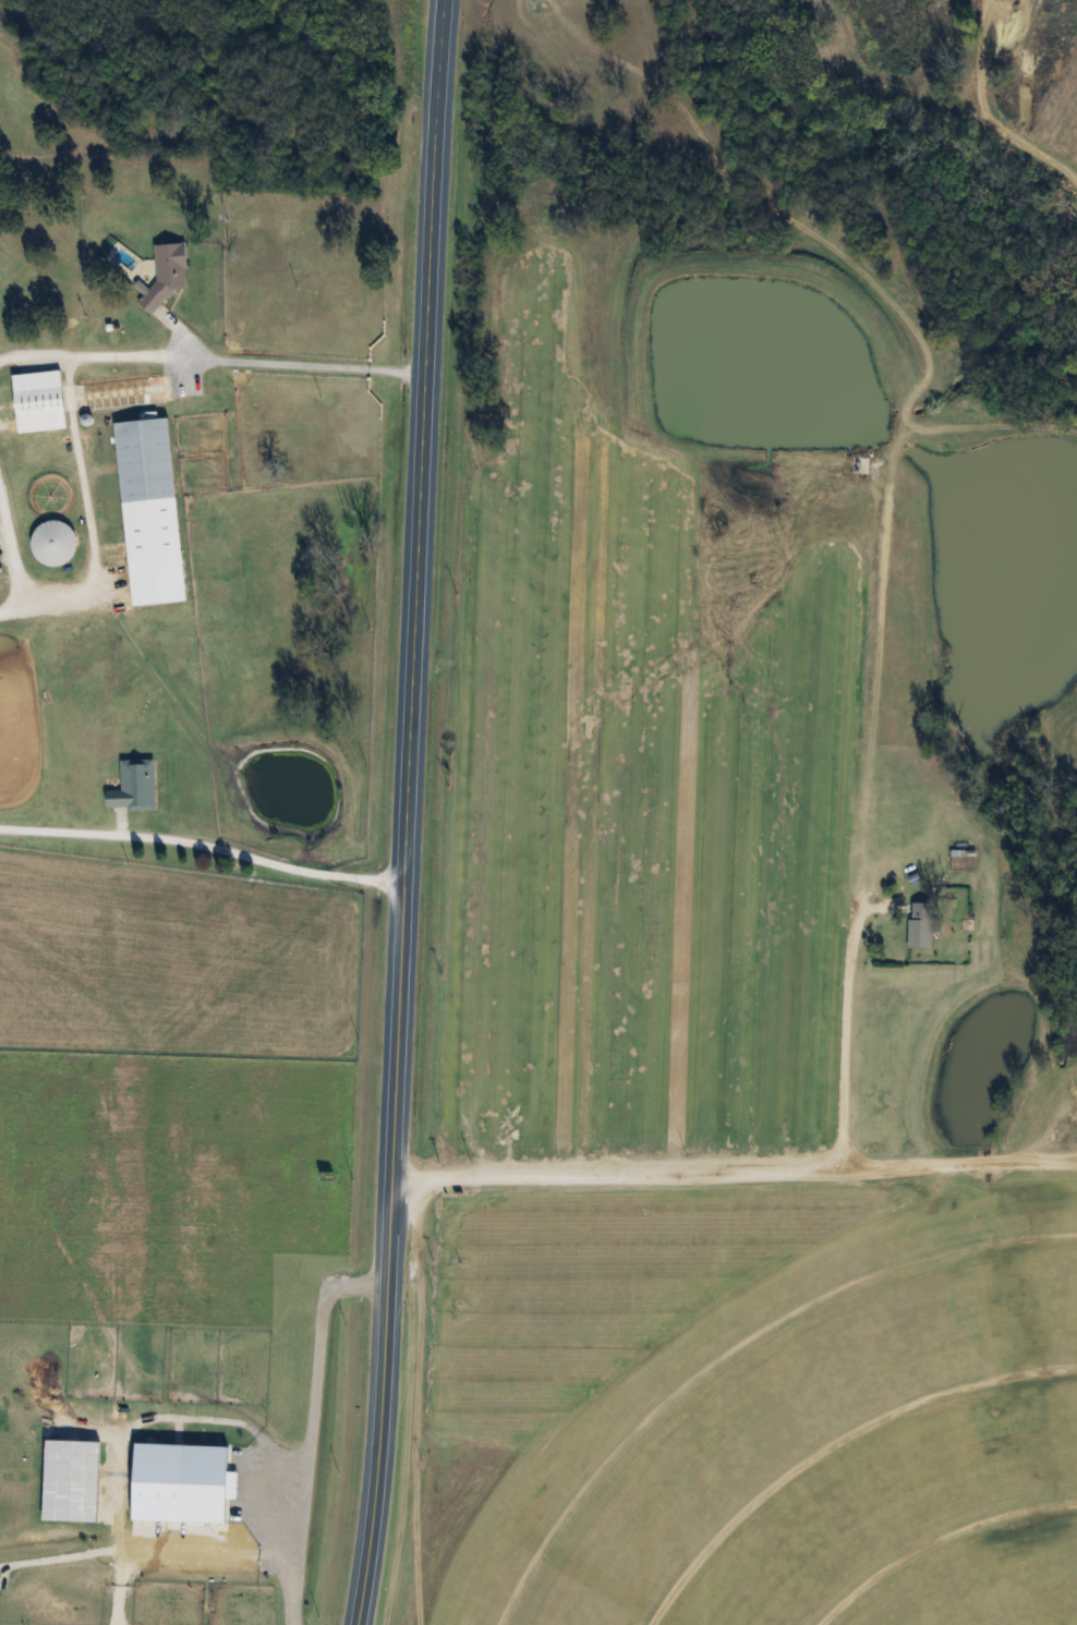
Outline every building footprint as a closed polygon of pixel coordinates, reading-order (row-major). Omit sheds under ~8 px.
[(187,291),(188,245),(152,244),(152,310),(164,310),(164,291),(187,291)] [(13,374),(19,432),(68,428),(63,369),(13,374)] [(189,601),(172,417),(117,423),(133,606),(189,601)] [(73,522),(39,522),(39,564),(73,564),(73,522)] [(157,758),(123,758),(123,789),(109,789),(109,809),(157,808),(157,758)] [(909,947),(934,947),(934,902),(909,902),(909,947)]
